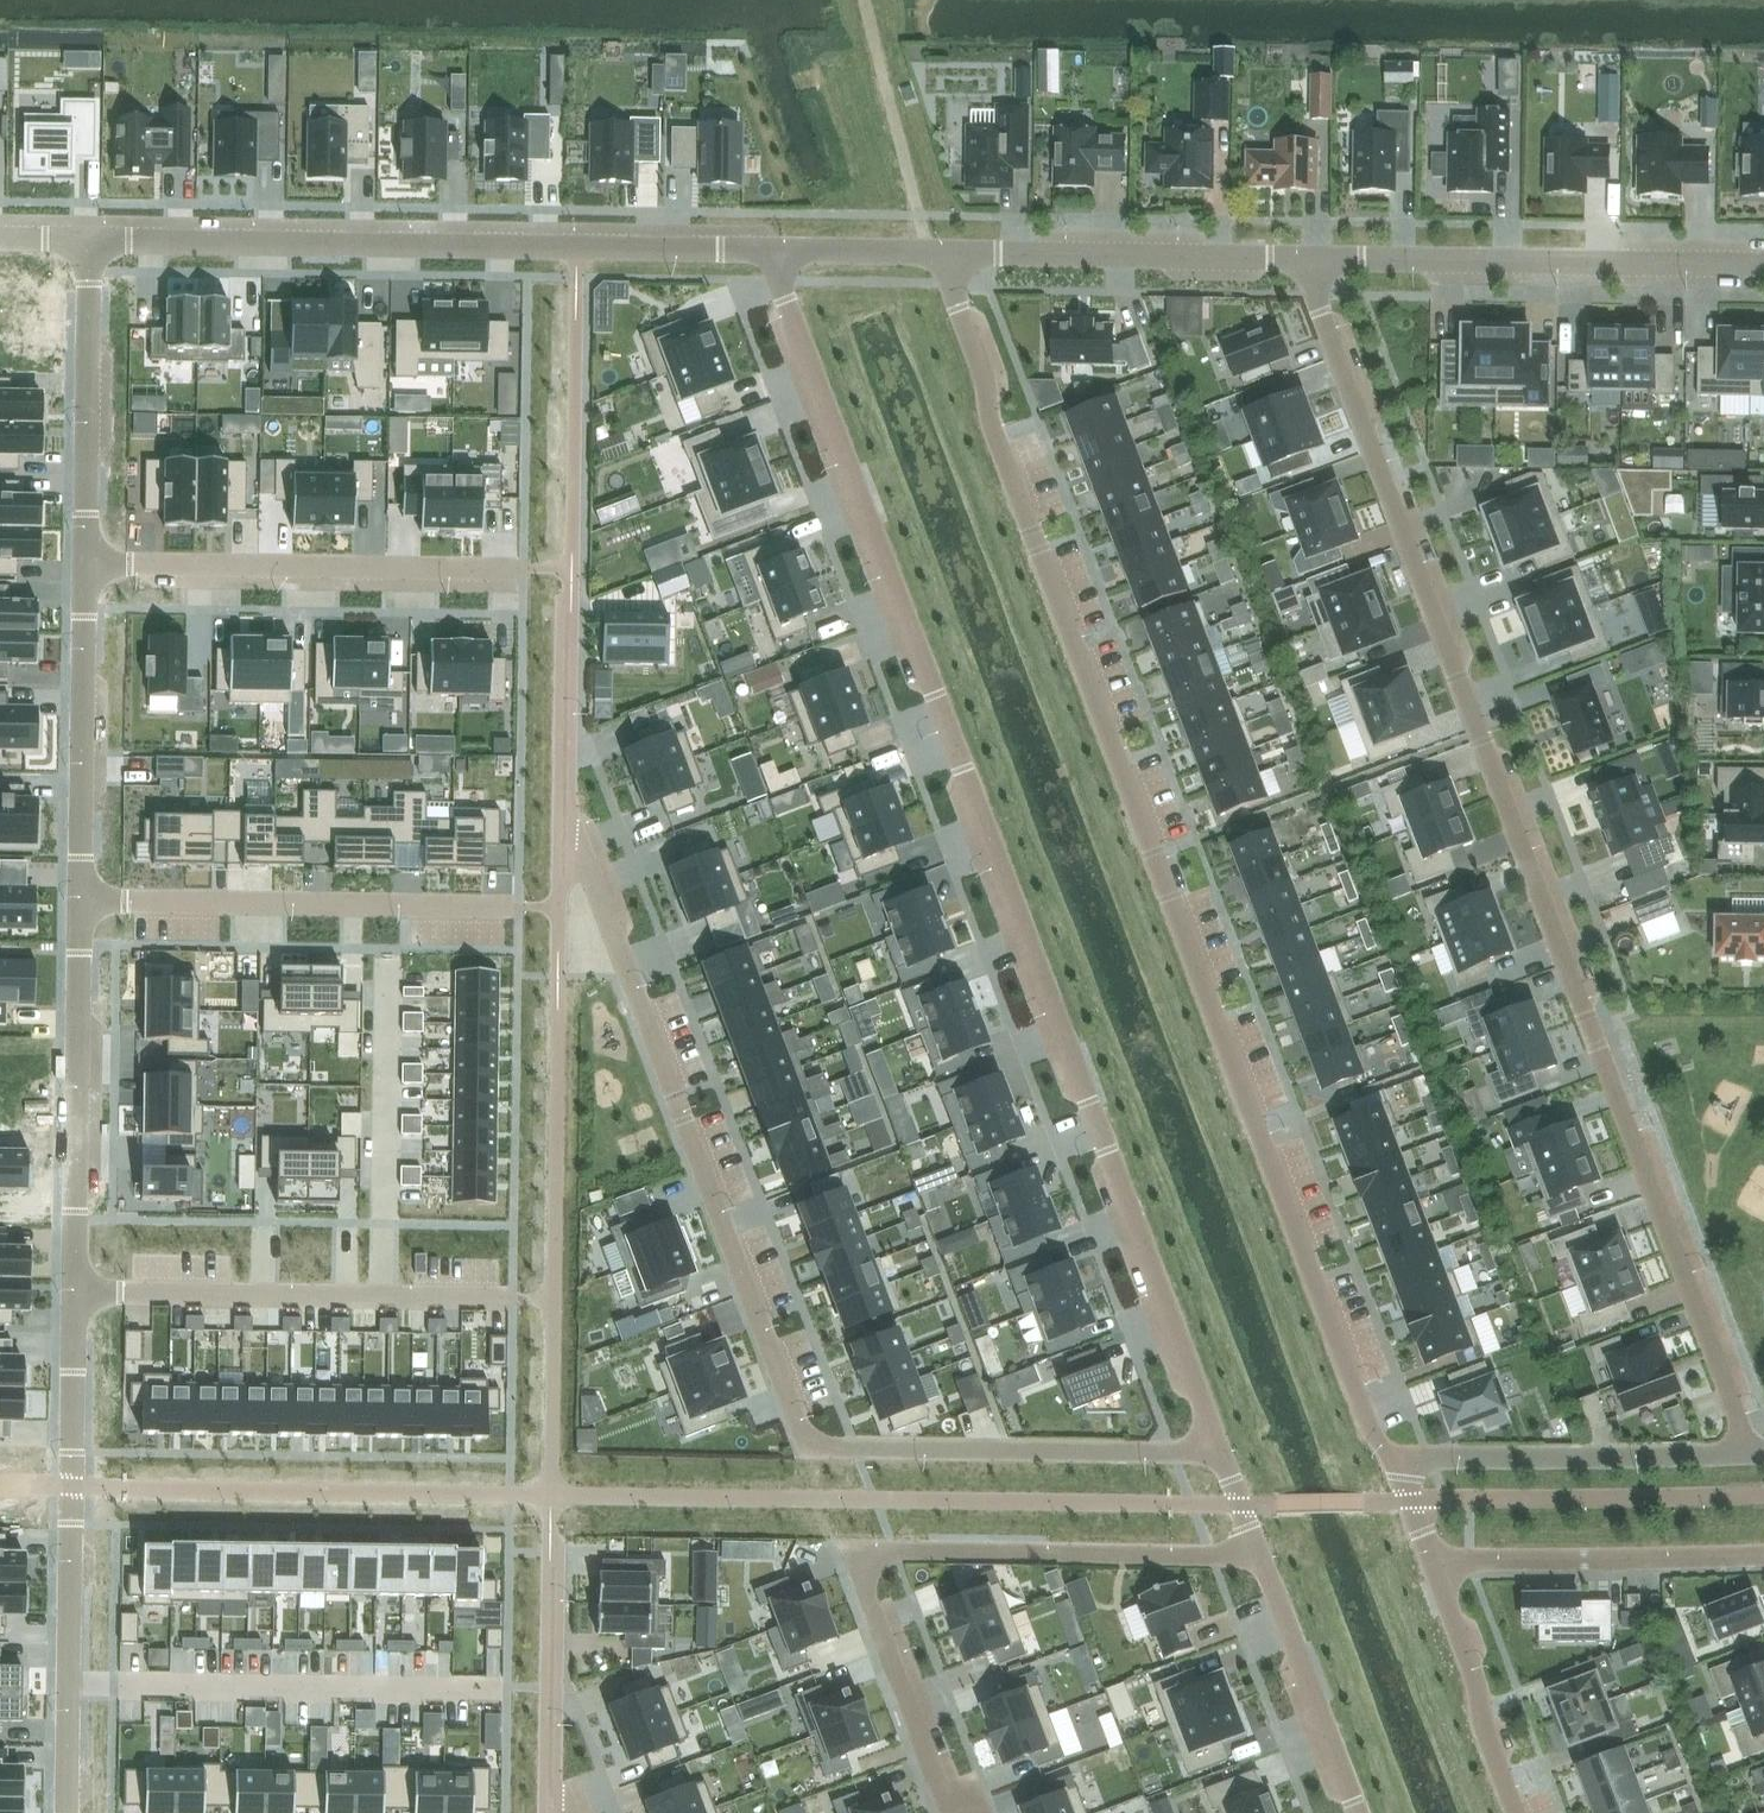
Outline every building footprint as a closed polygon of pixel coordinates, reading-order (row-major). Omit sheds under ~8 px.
[(1312,120),(1329,120),(1330,77),(1313,77),(1312,120)] [(1168,149),(1149,148),(1149,172),(1168,172),(1167,189),(1210,190),(1211,170),(1213,170),(1213,152),(1210,152),(1211,135),(1211,121),(1227,122),(1228,85),(1197,85),(1196,121),(1197,121),(1197,132),(1168,132),(1168,149)] [(911,86),(901,90),(905,103),(915,99),(911,86)] [(22,149),(21,170),(22,170),(22,174),(35,174),(35,175),(38,175),(38,174),(46,174),(46,175),(49,175),(49,174),(54,174),(54,177),(55,175),(71,175),(71,152),(79,153),(80,142),(94,142),(95,104),(62,104),(62,120),(26,119),(26,149),(22,149)] [(309,121),(308,179),(343,179),(344,163),(367,163),(368,108),(336,108),(336,121),(309,121)] [(997,130),(970,130),(970,134),(966,134),(965,151),(970,151),(969,186),(1009,187),(1009,170),(1027,170),(1028,108),(997,108),(997,130)] [(1449,156),(1433,156),(1433,178),(1449,178),(1449,193),(1493,194),(1493,173),(1509,173),(1510,113),(1477,112),(1477,136),(1449,136),(1449,156)] [(116,124),(115,176),(130,176),(130,179),(136,179),(136,176),(151,177),(151,164),(163,165),(163,167),(187,168),(188,113),(164,113),(164,124),(116,124)] [(1378,135),(1355,134),(1354,192),(1394,192),(1395,174),(1409,174),(1410,114),(1378,114),(1378,135)] [(214,171),(214,178),(234,178),(253,178),(253,156),(278,156),(279,115),(233,115),(233,126),(221,125),(215,125),(215,171),(214,171)] [(482,156),(482,159),(485,159),(485,181),(524,182),(525,162),(548,162),(548,160),(549,118),(523,117),(523,125),(486,125),(485,144),(482,144),(482,147),(482,156)] [(629,126),(590,125),(589,182),(630,183),(631,160),(637,160),(637,163),(657,163),(657,121),(629,120),(629,126)] [(399,143),(399,161),(404,162),(403,180),(443,181),(443,163),(458,163),(458,135),(444,134),(444,127),(404,126),(404,143),(399,143)] [(670,129),(669,167),(690,168),(690,165),(698,165),(697,184),(737,185),(737,180),(742,180),(742,150),(738,150),(738,128),(698,127),(698,130),(670,129)] [(1056,130),(1055,187),(1093,188),(1093,171),(1124,172),(1125,138),(1094,138),(1094,131),(1056,130)] [(1679,139),(1640,139),(1639,196),(1678,196),(1679,180),(1687,181),(1687,184),(1708,184),(1708,151),(1679,150),(1679,139)] [(1742,140),(1742,157),(1737,157),(1737,178),(1742,178),(1742,197),(1763,198),(1763,141),(1742,140)] [(1585,142),(1548,142),(1547,194),(1584,195),(1584,175),(1594,176),(1594,178),(1609,178),(1609,148),(1585,148),(1585,142)] [(1277,155),(1248,154),(1247,185),(1276,186),(1276,191),(1278,191),(1278,188),(1297,189),(1297,191),(1316,191),(1316,186),(1318,186),(1318,156),(1316,155),(1317,144),(1277,143),(1277,155)] [(395,323),(394,378),(417,378),(453,379),(453,362),(454,305),(443,305),(443,300),(422,300),(422,323),(395,323)] [(1169,300),(1169,319),(1202,319),(1202,300),(1169,300)] [(150,331),(149,362),(166,362),(166,364),(196,364),(197,301),(167,301),(166,331),(150,331)] [(197,301),(196,364),(227,365),(227,363),(244,363),(244,332),(228,332),(228,302),(197,301)] [(454,305),(453,362),(507,363),(507,325),(485,324),(486,301),(465,301),(465,305),(454,305)] [(269,334),(269,373),(325,374),(326,303),(290,303),(289,334),(269,334)] [(326,303),(325,374),(326,374),(326,363),(351,363),(356,389),(379,390),(380,326),(356,325),(357,304),(326,303)] [(1074,326),(1055,326),(1054,364),(1111,365),(1111,363),(1127,363),(1130,372),(1150,365),(1139,337),(1120,344),(1121,346),(1111,346),(1112,327),(1093,327),(1093,323),(1074,323),(1074,326)] [(670,325),(640,337),(656,380),(665,376),(665,375),(721,354),(718,344),(717,345),(709,325),(674,338),(670,325)] [(1482,325),(1465,325),(1465,329),(1463,329),(1463,346),(1444,346),(1444,384),(1462,385),(1462,398),(1496,398),(1497,329),(1482,329),(1482,325)] [(1246,331),(1223,340),(1224,345),(1223,346),(1235,377),(1239,376),(1244,387),(1274,376),(1269,364),(1288,357),(1276,326),(1248,337),(1246,331)] [(1511,329),(1497,329),(1496,398),(1529,399),(1530,385),(1548,386),(1549,347),(1530,347),(1530,330),(1528,330),(1528,326),(1511,326),(1511,329)] [(1698,397),(1750,398),(1751,333),(1740,333),(1741,328),(1725,328),(1725,332),(1720,332),(1719,351),(1716,354),(1698,354),(1698,397)] [(1750,398),(1763,398),(1763,328),(1761,328),(1761,333),(1751,333),(1750,398)] [(1592,390),(1622,390),(1623,331),(1591,331),(1591,363),(1569,362),(1569,395),(1592,396),(1592,390)] [(1623,331),(1622,390),(1651,391),(1651,397),(1674,397),(1675,364),(1653,364),(1654,331),(1623,331)] [(721,354),(665,375),(665,376),(676,405),(692,399),(700,421),(723,412),(716,396),(714,397),(712,391),(731,384),(724,364),(725,364),(721,354)] [(40,426),(40,395),(10,395),(10,380),(0,380),(0,425),(40,426)] [(1283,385),(1242,401),(1247,414),(1246,414),(1257,441),(1311,420),(1301,393),(1288,398),(1283,385)] [(1166,396),(1152,401),(1156,411),(1170,406),(1166,396)] [(1114,399),(1069,416),(1078,440),(1123,423),(1114,399)] [(1311,420),(1257,441),(1267,468),(1272,481),(1313,465),(1308,452),(1322,447),(1311,420)] [(1123,423),(1078,440),(1087,464),(1132,447),(1123,423)] [(18,472),(18,456),(33,457),(33,458),(34,458),(34,457),(39,457),(39,446),(41,446),(41,445),(40,445),(40,426),(0,425),(0,471),(18,472)] [(712,434),(683,445),(701,492),(705,490),(764,468),(760,456),(763,455),(758,440),(754,442),(753,439),(718,452),(712,434)] [(1184,444),(1170,449),(1174,459),(1188,454),(1184,444)] [(1132,447),(1087,464),(1096,488),(1141,471),(1132,447)] [(1188,454),(1174,459),(1178,469),(1192,464),(1188,454)] [(275,462),(274,496),(292,496),(292,530),(312,530),(312,531),(322,531),(323,471),(294,471),(294,462),(275,462)] [(144,463),(144,513),(163,513),(163,529),(194,529),(195,463),(144,463)] [(195,463),(194,529),(225,530),(225,514),(245,514),(245,464),(195,463)] [(323,471),(322,531),(333,532),(333,531),(353,531),(354,497),(372,497),(372,463),(352,463),(352,471),(323,471)] [(452,468),(451,534),(452,534),(452,533),(482,534),(482,500),(500,500),(501,466),(481,466),(481,469),(452,468)] [(402,507),(402,518),(420,519),(420,533),(439,533),(439,534),(451,534),(452,468),(403,467),(402,507)] [(764,468),(705,490),(705,491),(716,520),(728,515),(734,533),(766,521),(759,503),(775,497),(771,485),(774,483),(769,469),(765,470),(764,468)] [(1141,471),(1096,488),(1105,512),(1150,495),(1141,471)] [(1490,528),(1494,540),(1559,516),(1543,475),(1531,475),(1512,482),(1518,497),(1483,511),(1484,514),(1481,515),(1486,530),(1490,528)] [(1702,478),(1701,497),(1718,497),(1718,530),(1734,530),(1734,532),(1758,533),(1758,530),(1763,530),(1763,496),(1755,496),(1755,494),(1749,494),(1749,479),(1702,478)] [(0,483),(0,530),(38,530),(39,500),(18,499),(18,483),(0,483)] [(1307,483),(1269,497),(1274,511),(1293,516),(1298,531),(1347,513),(1343,503),(1347,502),(1342,488),(1338,490),(1336,485),(1311,495),(1307,483)] [(1202,492),(1188,497),(1192,507),(1206,502),(1202,492)] [(1150,495),(1105,512),(1114,536),(1160,519),(1150,495)] [(1206,502),(1192,507),(1196,517),(1210,512),(1206,502)] [(1347,513),(1298,531),(1304,547),(1293,562),(1299,577),(1337,563),(1332,551),(1357,542),(1355,537),(1360,535),(1355,522),(1350,523),(1347,513)] [(1559,516),(1494,540),(1499,552),(1495,553),(1500,568),(1504,566),(1505,569),(1540,556),(1545,569),(1575,558),(1559,516)] [(1160,519),(1114,536),(1124,560),(1169,543),(1160,519)] [(17,577),(17,561),(38,561),(38,530),(0,530),(0,577),(17,577)] [(785,539),(741,556),(759,602),(812,582),(808,572),(801,554),(792,557),(785,539)] [(1182,539),(1124,560),(1133,584),(1178,567),(1173,555),(1186,550),(1182,539)] [(1221,540),(1206,545),(1210,555),(1224,550),(1221,540)] [(1224,550),(1210,555),(1214,565),(1228,560),(1224,550)] [(1734,551),(1734,570),(1740,570),(1740,591),(1724,591),(1723,612),(1739,613),(1739,634),(1763,635),(1763,551),(1734,551)] [(1686,552),(1685,569),(1713,570),(1714,553),(1686,552)] [(679,566),(653,576),(661,598),(688,588),(679,566)] [(1178,567),(1133,584),(1142,610),(1187,593),(1178,567)] [(1525,622),(1529,633),(1594,609),(1578,567),(1540,581),(1545,594),(1518,604),(1520,607),(1516,608),(1521,623),(1525,622)] [(1375,573),(1306,599),(1318,631),(1382,606),(1378,595),(1382,593),(1375,573)] [(812,582),(759,602),(774,642),(806,630),(801,617),(822,609),(816,593),(812,582)] [(1294,587),(1271,595),(1280,617),(1302,608),(1294,587)] [(37,635),(37,604),(7,604),(8,588),(0,588),(0,634),(37,635)] [(1200,603),(1147,623),(1157,648),(1202,631),(1202,632),(1210,629),(1200,603)] [(1244,604),(1230,609),(1234,619),(1248,614),(1244,604)] [(1382,606),(1318,631),(1329,662),(1398,636),(1391,617),(1387,618),(1382,606)] [(1594,609),(1529,633),(1534,645),(1530,646),(1536,661),(1539,660),(1541,663),(1575,650),(1580,662),(1610,651),(1594,609)] [(602,614),(601,665),(624,665),(624,651),(667,651),(668,614),(602,614)] [(1234,619),(1237,629),(1252,623),(1248,614),(1234,619)] [(1202,631),(1157,648),(1166,672),(1211,655),(1202,632),(1202,631)] [(6,681),(6,665),(36,666),(37,635),(0,634),(0,681),(6,681)] [(185,680),(186,639),(149,638),(148,660),(144,660),(144,680),(148,680),(148,697),(177,697),(177,713),(202,714),(203,680),(185,680)] [(216,651),(215,693),(229,693),(228,705),(259,705),(260,640),(229,639),(229,651),(216,651)] [(260,640),(259,705),(290,705),(290,694),(304,694),(304,652),(291,652),(291,640),(260,640)] [(315,645),(314,705),(332,705),(333,691),(358,691),(358,701),(359,701),(360,641),(331,641),(331,646),(315,645)] [(360,641),(359,701),(386,701),(385,714),(401,714),(402,674),(388,674),(389,642),(360,641)] [(416,655),(415,694),(429,694),(429,697),(459,698),(460,643),(448,643),(448,644),(429,643),(429,655),(416,655)] [(460,643),(459,698),(487,698),(487,703),(504,703),(505,661),(490,661),(491,644),(471,644),(471,643),(460,643)] [(1262,652),(1248,657),(1252,667),(1266,662),(1262,652)] [(1211,655),(1166,672),(1175,696),(1220,679),(1211,655)] [(1252,667),(1255,677),(1270,671),(1266,662),(1252,667)] [(823,664),(794,674),(800,690),(797,691),(807,717),(856,699),(846,672),(829,679),(823,664)] [(1323,664),(1301,673),(1306,688),(1329,680),(1323,664)] [(1721,687),(1721,720),(1745,720),(1745,727),(1763,727),(1763,687),(1759,687),(1760,666),(1722,665),(1722,687),(1721,687)] [(1601,667),(1568,680),(1574,695),(1556,702),(1563,721),(1568,736),(1569,736),(1576,755),(1612,742),(1592,690),(1608,684),(1601,667)] [(1371,672),(1341,683),(1356,723),(1418,700),(1407,673),(1376,685),(1371,672)] [(1220,679),(1175,696),(1184,720),(1229,703),(1228,702),(1220,679)] [(35,749),(36,710),(7,709),(7,694),(0,694),(0,749),(35,749)] [(856,699),(807,717),(817,744),(820,743),(826,758),(855,747),(849,732),(866,725),(856,699)] [(1229,703),(1184,720),(1193,744),(1246,724),(1236,699),(1228,702),(1229,703)] [(1281,700),(1266,705),(1270,715),(1284,710),(1281,700)] [(1418,700),(1356,723),(1371,763),(1401,752),(1397,739),(1428,727),(1418,700)] [(1270,715),(1274,725),(1288,719),(1284,710),(1270,715)] [(640,748),(623,754),(633,781),(693,758),(683,731),(675,734),(670,719),(634,733),(640,748)] [(1246,724),(1193,744),(1202,768),(1247,751),(1247,752),(1255,749),(1246,724)] [(1299,748),(1284,753),(1288,763),(1302,758),(1299,748)] [(1247,751),(1202,768),(1211,792),(1256,775),(1247,752),(1247,751)] [(155,758),(155,780),(184,780),(184,758),(155,758)] [(693,758),(633,781),(644,807),(660,801),(665,816),(695,805),(689,790),(704,784),(693,758)] [(1288,763),(1292,773),(1306,767),(1302,758),(1288,763)] [(1613,788),(1591,796),(1602,826),(1657,806),(1650,788),(1639,792),(1626,758),(1605,766),(1613,788)] [(1718,770),(1718,792),(1724,793),(1724,816),(1723,816),(1723,818),(1763,819),(1763,770),(1718,770)] [(1256,775),(1211,792),(1220,817),(1265,800),(1256,775)] [(1460,813),(1449,783),(1418,795),(1412,779),(1381,791),(1392,820),(1403,816),(1409,833),(1460,813)] [(867,780),(838,791),(844,806),(841,807),(851,834),(900,815),(890,788),(873,795),(867,780)] [(34,844),(34,802),(17,802),(17,789),(24,789),(24,787),(3,787),(3,782),(0,782),(0,844),(34,844)] [(273,818),(272,868),(302,869),(303,845),(318,845),(319,792),(302,792),(301,819),(274,818),(273,818)] [(319,792),(318,845),(333,846),(333,869),(363,869),(364,820),(362,820),(335,820),(335,793),(319,792)] [(364,820),(363,869),(392,870),(393,846),(408,847),(409,794),(392,793),(392,809),(362,808),(362,820),(364,820)] [(409,794),(408,847),(423,847),(423,870),(453,871),(454,821),(425,821),(426,794),(409,794)] [(228,813),(228,843),(243,844),(242,868),(272,868),(273,818),(274,818),(274,807),(243,806),(243,813),(228,813)] [(1657,806),(1602,826),(1614,857),(1636,848),(1646,875),(1667,867),(1653,828),(1664,823),(1657,806)] [(454,821),(453,871),(483,871),(483,847),(498,847),(499,811),(483,811),(483,810),(454,810),(454,821)] [(183,818),(182,867),(212,867),(212,843),(228,843),(228,813),(211,813),(211,818),(183,818)] [(1472,843),(1460,813),(1409,833),(1415,850),(1405,854),(1417,885),(1447,873),(1441,855),(1472,843)] [(900,815),(851,834),(861,860),(864,859),(870,875),(899,864),(893,849),(910,842),(900,815)] [(136,844),(136,860),(152,860),(152,866),(182,867),(183,818),(153,817),(153,821),(143,821),(143,844),(136,844)] [(1723,818),(1723,843),(1718,843),(1718,865),(1756,866),(1756,846),(1763,846),(1763,819),(1723,818)] [(1330,824),(1320,828),(1325,841),(1335,838),(1330,824)] [(1246,843),(1232,848),(1242,873),(1281,858),(1281,857),(1272,833),(1260,838),(1258,833),(1244,838),(1246,843)] [(1335,838),(1325,841),(1331,855),(1340,852),(1335,838)] [(684,865),(668,872),(678,898),(738,876),(728,849),(713,854),(707,839),(678,850),(684,865)] [(1281,858),(1242,873),(1251,897),(1290,882),(1290,883),(1299,880),(1289,854),(1281,857),(1281,858)] [(33,929),(33,889),(0,889),(1,870),(0,870),(0,928),(33,929)] [(1348,872),(1338,876),(1344,890),(1353,886),(1348,872)] [(738,876),(678,898),(688,925),(705,919),(710,934),(739,923),(734,908),(748,902),(738,876)] [(1290,882),(1251,897),(1260,921),(1299,906),(1290,883),(1290,882)] [(902,886),(872,898),(876,911),(884,908),(894,936),(895,937),(940,920),(929,890),(907,898),(902,886)] [(1353,886),(1344,890),(1349,904),(1358,900),(1353,886)] [(1454,890),(1424,901),(1431,919),(1436,917),(1447,944),(1502,923),(1491,894),(1460,905),(1454,890)] [(1668,898),(1634,911),(1640,927),(1674,913),(1668,898)] [(1299,906),(1260,921),(1269,945),(1308,930),(1299,906)] [(1713,915),(1712,934),(1717,934),(1716,958),(1737,958),(1737,963),(1755,963),(1756,958),(1763,958),(1763,920),(1732,920),(1732,915),(1713,915)] [(894,936),(884,940),(895,971),(896,971),(901,983),(934,971),(929,958),(951,950),(940,920),(895,937),(894,936)] [(1366,920),(1356,924),(1362,938),(1371,934),(1366,920)] [(1502,923),(1447,944),(1457,971),(1451,973),(1458,991),(1488,980),(1483,964),(1513,953),(1502,923)] [(1308,930),(1269,945),(1278,969),(1317,954),(1308,930)] [(1371,934),(1362,938),(1367,952),(1376,948),(1371,934)] [(752,948),(703,966),(713,991),(764,972),(757,956),(775,949),(771,938),(751,946),(752,948)] [(1317,954),(1278,969),(1287,993),(1326,978),(1326,977),(1317,954)] [(1,1024),(1,1004),(30,1005),(30,983),(32,983),(32,962),(0,962),(0,1024),(1,1024)] [(263,1001),(262,1034),(310,1035),(311,1029),(309,1029),(310,969),(279,968),(279,1001),(263,1001)] [(309,1029),(311,1029),(338,1029),(338,1035),(357,1035),(357,1002),(341,1002),(341,969),(310,969),(309,1029)] [(1393,970),(1378,975),(1382,985),(1396,979),(1393,970)] [(455,972),(455,999),(497,1000),(498,973),(455,972)] [(764,972),(713,991),(722,1015),(779,993),(775,983),(758,989),(753,977),(764,973),(764,972)] [(144,982),(143,1012),(198,1012),(199,982),(194,982),(195,973),(172,973),(172,982),(144,982)] [(1326,978),(1287,993),(1296,1017),(1343,999),(1334,974),(1326,977),(1326,978)] [(938,979),(901,993),(906,1006),(919,1001),(930,1029),(930,1031),(975,1014),(964,983),(942,992),(938,979)] [(1396,979),(1382,985),(1385,994),(1400,989),(1396,979)] [(241,982),(241,1013),(257,1013),(258,983),(241,982)] [(402,989),(402,999),(423,999),(423,989),(402,989)] [(779,993),(722,1015),(731,1039),(776,1022),(771,1009),(789,1002),(785,991),(779,993)] [(497,1026),(497,1000),(455,999),(454,1025),(497,1026)] [(1343,999),(1296,1017),(1305,1041),(1344,1026),(1345,1027),(1353,1024),(1343,999)] [(1487,1037),(1493,1054),(1544,1034),(1533,1005),(1502,1017),(1496,1002),(1465,1014),(1476,1042),(1487,1037)] [(143,1012),(143,1041),(166,1042),(166,1057),(208,1057),(209,1041),(198,1041),(198,1012),(143,1012)] [(402,1014),(402,1024),(422,1024),(422,1015),(402,1014)] [(930,1029),(919,1033),(931,1064),(936,1077),(969,1064),(965,1052),(987,1043),(975,1014),(930,1031),(930,1029)] [(1401,1016),(1391,1020),(1396,1034),(1406,1030),(1401,1016)] [(776,1022),(731,1039),(740,1063),(798,1041),(794,1031),(776,1037),(771,1025),(776,1023),(776,1022)] [(402,1024),(402,1033),(422,1034),(422,1024),(402,1024)] [(497,1051),(497,1026),(454,1025),(454,1051),(497,1051)] [(1344,1026),(1305,1041),(1314,1065),(1353,1050),(1353,1049),(1345,1027),(1344,1026)] [(1406,1030),(1396,1034),(1402,1048),(1411,1044),(1406,1030)] [(1525,1078),(1556,1066),(1544,1036),(1544,1034),(1493,1054),(1493,1055),(1500,1072),(1489,1076),(1500,1104),(1530,1093),(1525,1078)] [(798,1041),(740,1063),(749,1087),(799,1068),(794,1055),(812,1048),(808,1037),(798,1041)] [(1353,1050),(1314,1065),(1324,1090),(1337,1085),(1339,1089),(1352,1084),(1351,1080),(1371,1072),(1361,1046),(1353,1049),(1353,1050)] [(496,1077),(497,1051),(454,1051),(454,1076),(496,1077)] [(1755,1060),(1755,1070),(1763,1070),(1763,1060),(1755,1060)] [(142,1077),(142,1107),(197,1107),(197,1106),(198,1077),(196,1077),(196,1063),(166,1062),(166,1077),(142,1077)] [(401,1066),(401,1075),(422,1075),(422,1066),(401,1066)] [(799,1068),(749,1087),(758,1111),(826,1085),(822,1074),(804,1081),(799,1068)] [(973,1073),(937,1086),(941,1099),(952,1129),(1010,1107),(999,1077),(977,1085),(973,1073)] [(401,1075),(401,1085),(421,1085),(422,1075),(401,1075)] [(496,1103),(496,1077),(454,1076),(453,1102),(496,1103)] [(826,1085),(758,1111),(767,1135),(818,1116),(813,1103),(831,1096),(826,1085)] [(1430,1095),(1422,1099),(1428,1116),(1437,1113),(1430,1095)] [(495,1128),(496,1103),(453,1102),(453,1128),(495,1128)] [(1389,1103),(1336,1123),(1345,1148),(1399,1128),(1389,1103)] [(142,1107),(141,1136),(165,1137),(165,1152),(195,1152),(195,1137),(202,1137),(203,1106),(197,1106),(197,1107),(142,1107)] [(1010,1107),(952,1129),(963,1159),(964,1159),(969,1171),(1004,1157),(1000,1145),(1022,1137),(1010,1107)] [(1437,1113),(1428,1116),(1433,1130),(1442,1126),(1437,1113)] [(818,1116),(767,1135),(776,1159),(821,1142),(845,1133),(841,1123),(823,1129),(818,1116)] [(401,1117),(401,1126),(421,1127),(421,1117),(401,1117)] [(1588,1152),(1577,1123),(1552,1133),(1546,1117),(1509,1132),(1515,1148),(1524,1145),(1534,1173),(1588,1152)] [(401,1126),(400,1136),(421,1136),(421,1127),(401,1126)] [(495,1154),(495,1128),(453,1128),(453,1153),(495,1154)] [(1399,1128),(1345,1148),(1354,1170),(1353,1171),(1354,1172),(1399,1155),(1390,1132),(1399,1129),(1399,1128)] [(261,1138),(260,1171),(276,1171),(276,1204),(307,1204),(308,1144),(309,1144),(309,1138),(261,1138)] [(308,1144),(307,1204),(338,1205),(338,1172),(354,1172),(354,1139),(336,1139),(336,1144),(309,1144),(308,1144)] [(821,1142),(776,1159),(786,1184),(829,1167),(830,1170),(849,1162),(845,1151),(827,1158),(821,1142)] [(1451,1148),(1442,1151),(1447,1164),(1456,1161),(1451,1148)] [(1580,1209),(1574,1191),(1599,1181),(1588,1152),(1534,1173),(1544,1200),(1541,1202),(1548,1221),(1580,1209)] [(29,1191),(29,1153),(0,1153),(0,1191),(29,1191)] [(495,1180),(495,1154),(453,1153),(452,1179),(495,1180)] [(1399,1155),(1354,1172),(1363,1196),(1408,1179),(1399,1155)] [(141,1171),(140,1202),(202,1203),(203,1173),(195,1173),(195,1157),(165,1156),(165,1171),(141,1171)] [(1456,1161),(1447,1164),(1452,1178),(1461,1174),(1456,1161)] [(1000,1216),(1001,1217),(1046,1200),(1034,1170),(1012,1178),(1008,1166),(975,1179),(980,1192),(990,1188),(1000,1216)] [(400,1168),(400,1178),(420,1178),(420,1168),(400,1168)] [(943,1170),(912,1182),(917,1196),(948,1184),(943,1170)] [(814,1201),(798,1207),(808,1232),(852,1216),(836,1175),(808,1186),(814,1201)] [(400,1178),(400,1187),(420,1188),(420,1178),(400,1178)] [(494,1206),(495,1180),(452,1179),(452,1206),(494,1206)] [(1408,1179),(1363,1196),(1364,1197),(1373,1220),(1417,1203),(1408,1179)] [(600,1191),(587,1194),(590,1204),(602,1200),(600,1191)] [(1469,1196),(1460,1199),(1465,1213),(1474,1209),(1469,1196)] [(1000,1216),(987,1221),(999,1252),(1004,1264),(1040,1251),(1035,1239),(1057,1230),(1046,1200),(1001,1217),(1000,1216)] [(1417,1203),(1373,1220),(1382,1244),(1426,1227),(1417,1203)] [(915,1209),(901,1214),(904,1223),(918,1218),(915,1209)] [(1474,1209),(1465,1213),(1470,1226),(1479,1222),(1474,1209)] [(625,1270),(687,1246),(681,1230),(677,1232),(673,1221),(659,1226),(654,1213),(609,1230),(625,1270)] [(852,1216),(808,1232),(812,1244),(809,1245),(813,1258),(861,1240),(852,1216)] [(918,1218),(904,1223),(908,1232),(921,1227),(918,1218)] [(1426,1227),(1382,1244),(1391,1268),(1436,1251),(1426,1227)] [(1567,1258),(1577,1286),(1631,1266),(1627,1254),(1632,1252),(1627,1237),(1621,1240),(1620,1236),(1595,1246),(1589,1229),(1551,1243),(1558,1262),(1567,1258)] [(28,1281),(28,1250),(7,1250),(7,1236),(0,1236),(0,1281),(28,1281)] [(861,1240),(813,1258),(818,1270),(822,1269),(826,1280),(870,1263),(870,1262),(861,1240)] [(1487,1244),(1478,1247),(1483,1260),(1492,1257),(1487,1244)] [(684,1293),(679,1279),(693,1274),(689,1264),(693,1262),(687,1246),(625,1270),(640,1310),(684,1293)] [(1436,1251),(1391,1268),(1400,1292),(1445,1275),(1436,1251)] [(933,1257),(919,1262),(922,1271),(936,1266),(933,1257)] [(1492,1257),(1483,1260),(1488,1274),(1497,1270),(1492,1257)] [(870,1263),(826,1280),(835,1304),(887,1284),(878,1259),(870,1262),(870,1263)] [(1031,1314),(1030,1313),(1081,1294),(1070,1264),(1048,1272),(1043,1260),(1020,1268),(1025,1280),(1024,1281),(1029,1292),(1015,1297),(1023,1317),(1031,1314)] [(936,1266),(922,1271),(926,1280),(939,1275),(936,1266)] [(1631,1266),(1577,1286),(1587,1314),(1579,1317),(1586,1336),(1623,1321),(1617,1304),(1642,1295),(1641,1292),(1646,1290),(1641,1275),(1635,1277),(1631,1266)] [(1400,1292),(1408,1314),(1408,1315),(1408,1316),(1462,1296),(1453,1272),(1445,1275),(1400,1292)] [(11,1326),(11,1312),(27,1312),(28,1281),(0,1281),(0,1326),(11,1326)] [(887,1284),(835,1304),(844,1330),(897,1309),(887,1284)] [(1505,1292),(1496,1295),(1501,1309),(1510,1305),(1505,1292)] [(1042,1342),(1047,1355),(1075,1344),(1070,1332),(1092,1324),(1081,1294),(1030,1313),(1031,1314),(1042,1343),(1042,1342)] [(1462,1296),(1408,1316),(1417,1340),(1471,1320),(1471,1319),(1462,1322),(1454,1300),(1462,1297),(1462,1296)] [(185,1317),(185,1331),(194,1331),(194,1317),(185,1317)] [(194,1317),(194,1331),(203,1331),(203,1317),(194,1317)] [(233,1317),(233,1332),(242,1332),(243,1318),(233,1317)] [(243,1318),(242,1332),(252,1332),(252,1318),(243,1318)] [(282,1318),(282,1332),(291,1333),(291,1318),(282,1318)] [(291,1318),(291,1333),(300,1333),(300,1318),(291,1318)] [(330,1319),(330,1333),(339,1333),(340,1319),(330,1319)] [(340,1319),(339,1333),(349,1333),(349,1319),(340,1319)] [(379,1320),(379,1334),(388,1334),(388,1320),(379,1320)] [(388,1320),(388,1334),(397,1334),(397,1320),(388,1320)] [(427,1320),(427,1335),(436,1335),(436,1320),(427,1320)] [(436,1320),(436,1335),(445,1335),(446,1320),(436,1320)] [(1471,1320),(1417,1340),(1418,1342),(1418,1341),(1427,1365),(1480,1345),(1471,1320)] [(958,1325),(944,1330),(948,1339),(961,1334),(958,1325)] [(1528,1325),(1519,1328),(1524,1342),(1533,1338),(1528,1325)] [(895,1331),(851,1347),(856,1360),(853,1361),(857,1374),(905,1356),(895,1331)] [(124,1332),(123,1362),(140,1362),(141,1333),(124,1332)] [(961,1334),(948,1339),(951,1348),(965,1343),(961,1334)] [(490,1338),(489,1367),(506,1368),(507,1338),(490,1338)] [(669,1362),(658,1366),(669,1395),(734,1371),(731,1361),(730,1361),(722,1342),(697,1351),(692,1338),(663,1349),(669,1362)] [(1618,1384),(1618,1385),(1668,1367),(1667,1366),(1658,1340),(1625,1353),(1620,1338),(1592,1349),(1598,1365),(1609,1360),(1618,1384)] [(21,1390),(21,1386),(26,1386),(26,1365),(22,1365),(22,1359),(6,1359),(6,1341),(0,1341),(0,1390),(21,1390)] [(1071,1377),(1059,1381),(1071,1412),(1083,1408),(1085,1414),(1105,1414),(1126,1414),(1109,1369),(1102,1372),(1094,1350),(1065,1360),(1071,1377)] [(905,1356),(857,1374),(862,1386),(865,1384),(870,1396),(914,1380),(905,1356)] [(1444,1410),(1452,1432),(1484,1420),(1487,1428),(1506,1421),(1503,1413),(1507,1411),(1494,1378),(1491,1379),(1485,1364),(1449,1377),(1455,1393),(1443,1398),(1447,1409),(1444,1410)] [(1618,1384),(1617,1385),(1627,1413),(1631,1412),(1649,1405),(1679,1393),(1669,1365),(1667,1366),(1668,1367),(1618,1385),(1618,1384)] [(734,1371),(669,1395),(685,1438),(714,1427),(709,1414),(744,1400),(737,1381),(738,1380),(734,1371)] [(130,1385),(129,1407),(142,1407),(141,1435),(168,1435),(169,1385),(171,1385),(171,1376),(142,1376),(142,1385),(130,1385)] [(914,1380),(870,1396),(879,1421),(888,1418),(893,1432),(929,1419),(923,1404),(939,1398),(931,1376),(915,1382),(914,1380)] [(460,1389),(459,1440),(486,1440),(486,1412),(499,1412),(499,1390),(487,1390),(487,1381),(459,1380),(459,1389),(460,1389)] [(169,1385),(168,1435),(192,1436),(193,1385),(171,1385),(169,1385)] [(193,1385),(192,1436),(217,1436),(217,1386),(193,1385)] [(217,1386),(217,1436),(241,1436),(242,1386),(217,1386)] [(242,1386),(241,1436),(265,1437),(266,1386),(242,1386)] [(266,1386),(265,1437),(289,1437),(290,1387),(266,1386)] [(290,1387),(289,1437),(314,1437),(314,1387),(290,1387)] [(314,1387),(314,1437),(338,1438),(338,1387),(314,1387)] [(338,1387),(338,1438),(362,1438),(363,1388),(338,1387)] [(363,1388),(362,1438),(386,1439),(387,1388),(363,1388)] [(387,1388),(386,1439),(411,1439),(411,1388),(387,1388)] [(411,1388),(411,1439),(435,1439),(435,1389),(411,1388)] [(435,1389),(435,1439),(459,1440),(460,1389),(459,1389),(435,1389)] [(4,1439),(5,1421),(21,1422),(21,1416),(26,1416),(26,1395),(21,1395),(21,1390),(0,1390),(0,1439),(4,1439)] [(23,1586),(23,1583),(25,1583),(25,1581),(23,1581),(23,1571),(25,1571),(25,1569),(23,1569),(24,1555),(2,1555),(2,1544),(5,1544),(5,1535),(0,1535),(0,1586),(23,1586)] [(142,1598),(142,1607),(172,1607),(172,1603),(170,1603),(171,1546),(170,1546),(170,1548),(142,1548),(142,1575),(128,1575),(127,1598),(142,1598)] [(170,1603),(172,1603),(196,1603),(197,1546),(171,1546),(170,1603)] [(197,1546),(196,1603),(222,1603),(222,1546),(197,1546)] [(222,1546),(222,1603),(248,1604),(249,1595),(247,1595),(248,1547),(222,1546)] [(247,1595),(249,1595),(273,1595),(274,1547),(248,1547),(247,1595)] [(274,1547),(273,1595),(299,1596),(299,1548),(274,1547)] [(299,1548),(299,1596),(324,1596),(325,1548),(299,1548)] [(325,1548),(324,1596),(350,1596),(351,1548),(325,1548)] [(351,1548),(350,1596),(376,1597),(376,1549),(351,1548)] [(376,1549),(376,1597),(401,1597),(402,1549),(376,1549)] [(402,1549),(401,1597),(427,1597),(428,1549),(402,1549)] [(428,1549),(427,1597),(453,1598),(453,1550),(428,1549)] [(454,1550),(453,1550),(453,1598),(451,1598),(451,1612),(481,1612),(481,1603),(496,1603),(496,1581),(481,1581),(481,1553),(454,1552),(454,1550)] [(624,1576),(598,1575),(597,1605),(657,1606),(658,1578),(665,1578),(665,1562),(624,1561),(624,1576)] [(973,1594),(945,1605),(955,1634),(1011,1613),(994,1571),(968,1581),(973,1594)] [(786,1579),(753,1591),(759,1608),(768,1604),(777,1628),(777,1629),(825,1611),(815,1584),(816,1584),(815,1582),(813,1583),(814,1584),(792,1592),(786,1579)] [(1142,1601),(1137,1603),(1151,1640),(1156,1638),(1165,1660),(1193,1650),(1185,1627),(1204,1620),(1190,1583),(1178,1588),(1177,1583),(1140,1597),(1142,1601)] [(4,1636),(4,1628),(1,1628),(1,1617),(23,1617),(23,1603),(25,1603),(25,1602),(23,1602),(23,1591),(25,1591),(25,1590),(23,1590),(23,1586),(0,1586),(0,1636),(4,1636)] [(1753,1589),(1752,1590),(1753,1592),(1706,1610),(1705,1607),(1704,1608),(1718,1645),(1719,1645),(1718,1642),(1763,1625),(1763,1618),(1753,1589)] [(1570,1595),(1525,1596),(1525,1625),(1556,1625),(1556,1643),(1595,1642),(1594,1603),(1580,1603),(1570,1603),(1570,1595)] [(1659,1595),(1649,1595),(1649,1604),(1659,1604),(1659,1595)] [(1640,1596),(1627,1596),(1627,1609),(1640,1608),(1640,1596)] [(657,1606),(597,1605),(597,1635),(631,1636),(631,1650),(663,1651),(664,1635),(657,1634),(657,1606)] [(777,1628),(766,1632),(782,1673),(808,1664),(803,1650),(824,1642),(825,1644),(832,1641),(832,1640),(835,1638),(825,1611),(777,1629),(777,1628)] [(1011,1613),(955,1634),(966,1663),(995,1652),(1000,1666),(1027,1656),(1011,1613)] [(120,1615),(119,1645),(136,1645),(137,1615),(120,1615)] [(485,1629),(485,1650),(502,1650),(502,1629),(485,1629)] [(181,1639),(181,1649),(195,1649),(195,1640),(181,1639)] [(195,1640),(195,1649),(209,1649),(209,1640),(195,1640)] [(233,1640),(233,1650),(247,1650),(247,1640),(233,1640)] [(247,1640),(247,1650),(260,1650),(261,1641),(247,1640)] [(284,1641),(284,1650),(298,1651),(298,1641),(284,1641)] [(298,1641),(298,1651),(312,1651),(312,1641),(298,1641)] [(335,1642),(335,1651),(349,1651),(349,1642),(335,1642)] [(349,1642),(349,1651),(363,1652),(363,1642),(349,1642)] [(387,1642),(386,1652),(400,1652),(401,1643),(387,1642)] [(401,1643),(400,1652),(414,1652),(415,1643),(401,1643)] [(438,1643),(437,1653),(452,1653),(452,1643),(438,1643)] [(1763,1701),(1763,1668),(1758,1670),(1752,1655),(1709,1671),(1721,1701),(1735,1695),(1740,1697),(1744,1709),(1763,1701)] [(1607,1656),(1576,1668),(1581,1681),(1551,1693),(1556,1706),(1551,1708),(1556,1721),(1606,1702),(1600,1688),(1616,1682),(1607,1656)] [(22,1696),(22,1668),(0,1668),(0,1695),(22,1696)] [(1011,1697),(983,1707),(994,1736),(1049,1716),(1033,1673),(1006,1683),(1011,1697)] [(1185,1673),(1154,1685),(1170,1727),(1235,1702),(1232,1694),(1231,1694),(1223,1673),(1190,1686),(1185,1673)] [(624,1702),(608,1708),(618,1735),(677,1713),(667,1686),(653,1691),(647,1676),(618,1687),(624,1702)] [(819,1687),(793,1697),(809,1738),(813,1737),(812,1736),(865,1716),(855,1689),(856,1689),(855,1687),(853,1688),(853,1689),(824,1700),(819,1687)] [(21,1723),(22,1696),(0,1695),(0,1723),(21,1723)] [(1763,1752),(1763,1701),(1744,1709),(1748,1720),(1746,1724),(1732,1730),(1743,1760),(1763,1752)] [(1235,1702),(1170,1727),(1189,1777),(1220,1765),(1213,1747),(1246,1734),(1238,1714),(1240,1713),(1235,1702)] [(1606,1702),(1556,1721),(1561,1734),(1566,1732),(1571,1746),(1601,1734),(1606,1748),(1637,1736),(1631,1721),(1615,1727),(1606,1702)] [(677,1713),(618,1735),(628,1762),(644,1756),(650,1771),(679,1760),(673,1745),(688,1739),(677,1713)] [(865,1716),(812,1736),(813,1737),(822,1763),(819,1764),(824,1778),(850,1768),(845,1755),(864,1748),(864,1749),(872,1746),(871,1745),(875,1743),(865,1716)] [(1049,1716),(994,1736),(1005,1766),(1033,1755),(1038,1768),(1065,1758),(1049,1716)] [(1622,1750),(1579,1766),(1589,1792),(1632,1776),(1622,1750)] [(1674,1750),(1661,1755),(1664,1764),(1678,1759),(1674,1750)] [(20,1800),(20,1769),(4,1769),(5,1752),(0,1752),(0,1800),(20,1800)] [(1678,1759),(1664,1764),(1668,1773),(1681,1768),(1678,1759)] [(174,1812),(204,1812),(204,1808),(219,1808),(219,1772),(220,1772),(220,1765),(173,1765),(173,1771),(175,1771),(174,1812)] [(353,1812),(383,1812),(383,1811),(398,1811),(398,1768),(352,1767),(353,1774),(354,1774),(353,1812)] [(398,1811),(413,1811),(413,1812),(443,1812),(443,1768),(398,1768),(398,1811)] [(443,1812),(472,1812),(489,1812),(489,1769),(443,1768),(443,1812)] [(1751,1773),(1760,1798),(1763,1797),(1763,1768),(1751,1773)] [(123,1807),(144,1807),(144,1812),(174,1812),(175,1771),(173,1771),(124,1771),(123,1807)] [(1205,1790),(1213,1812),(1219,1809),(1221,1812),(1277,1812),(1268,1788),(1262,1790),(1255,1771),(1205,1790)] [(219,1808),(234,1809),(234,1812),(263,1812),(264,1773),(220,1772),(219,1772),(219,1808)] [(644,1804),(647,1812),(701,1812),(714,1808),(704,1781),(689,1787),(683,1772),(654,1783),(660,1798),(644,1804)] [(263,1812),(293,1812),(293,1810),(308,1810),(309,1773),(264,1773),(263,1812)] [(308,1810),(323,1810),(323,1812),(353,1812),(354,1774),(353,1774),(309,1773),(308,1810)] [(1022,1809),(1023,1812),(1086,1812),(1072,1775),(1045,1785),(1050,1799),(1022,1809)] [(1589,1792),(1596,1812),(1615,1812),(1642,1803),(1632,1776),(1589,1792)] [(831,1803),(835,1812),(901,1812),(894,1795),(895,1794),(895,1792),(893,1793),(893,1794),(862,1806),(857,1793),(831,1803)] [(20,1800),(0,1800),(0,1812),(20,1812),(20,1800)] [(1615,1812),(1646,1812),(1642,1803),(1615,1812)] [(1681,1808),(1683,1812),(1696,1812),(1698,1812),(1695,1803),(1681,1808)]
